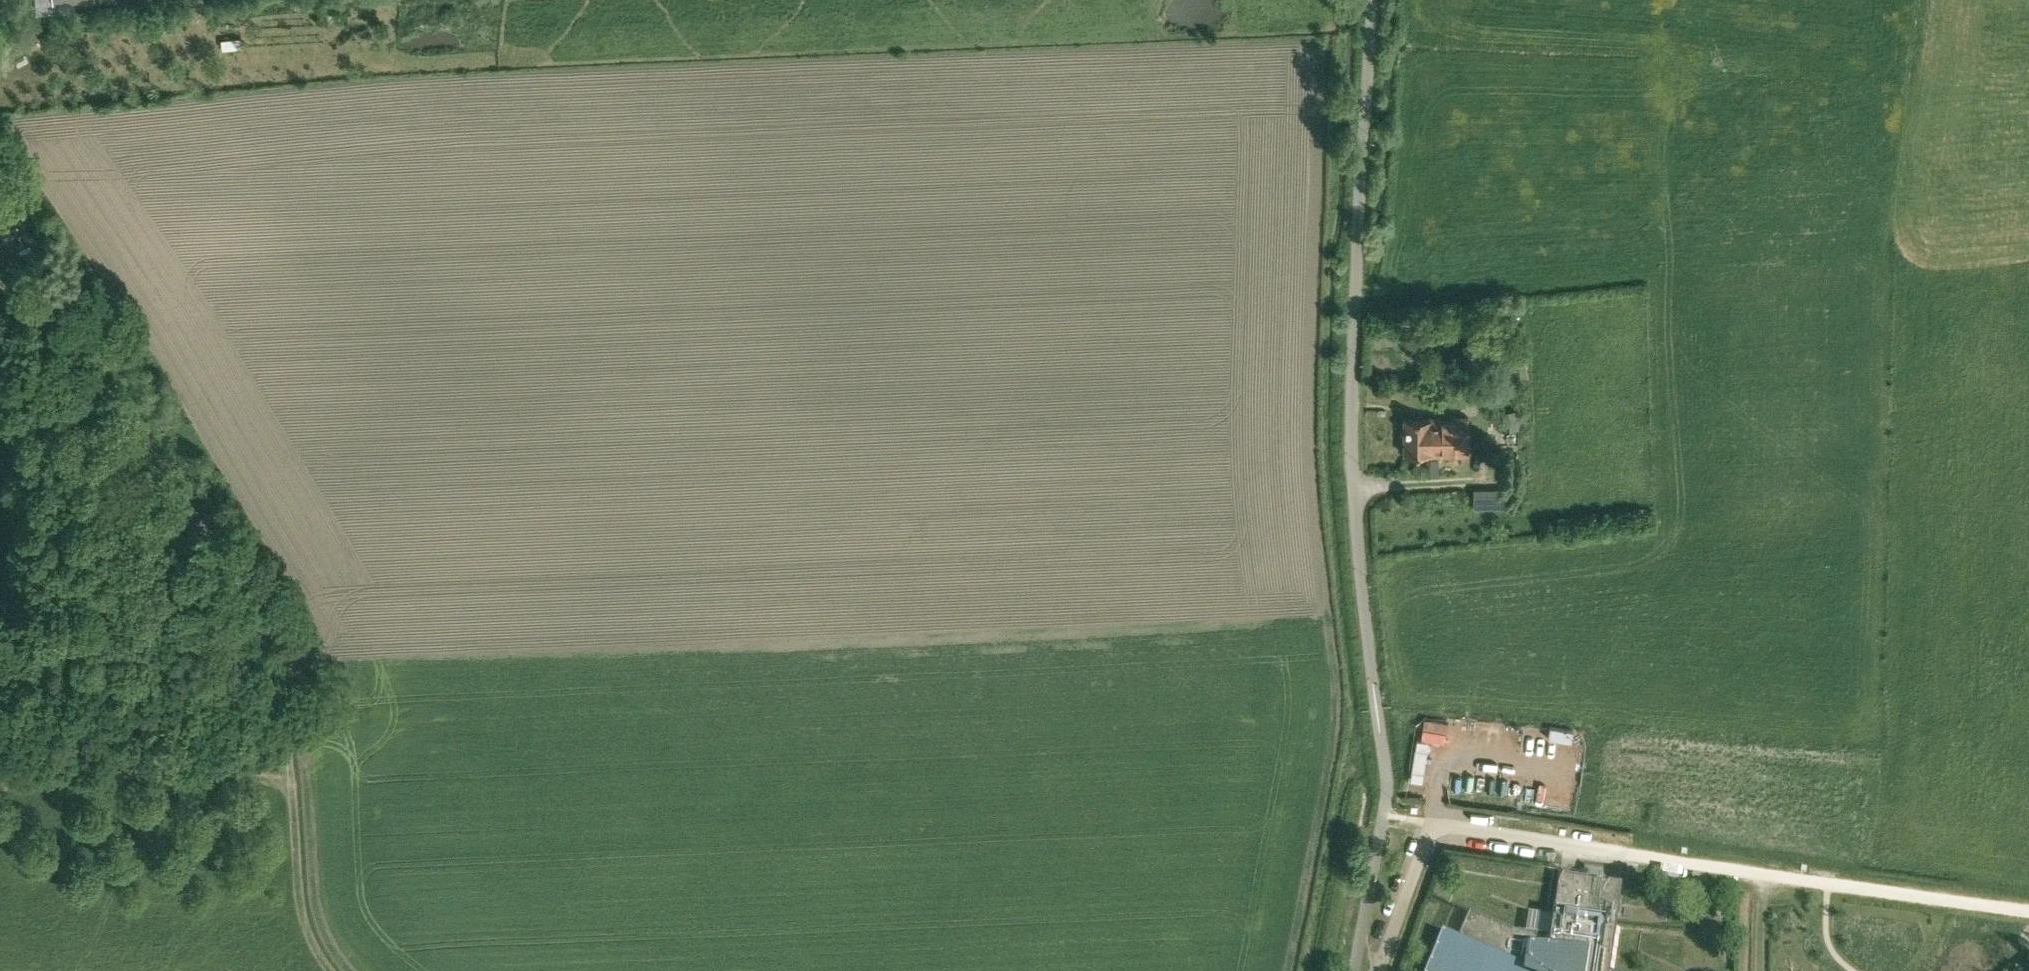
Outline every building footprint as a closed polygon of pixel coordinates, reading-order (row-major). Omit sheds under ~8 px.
[(36,14),(93,10),(92,0),(35,0),(36,14)] [(227,36),(227,45),(246,45),(246,35),(227,36)] [(1518,409),(1499,410),(1499,430),(1519,430),(1518,409)] [(1403,419),(1403,454),(1429,454),(1429,455),(1467,455),(1467,417),(1428,417),(1428,419),(1403,419)] [(1503,488),(1504,509),(1520,508),(1521,487),(1503,488)] [(1623,885),(1559,875),(1550,937),(1516,932),(1468,913),(1457,937),(1453,935),(1452,935),(1451,935),(1450,935),(1449,935),(1448,935),(1447,935),(1446,936),(1446,937),(1445,937),(1445,938),(1441,946),(1440,945),(1429,970),(1610,970),(1623,885)]
